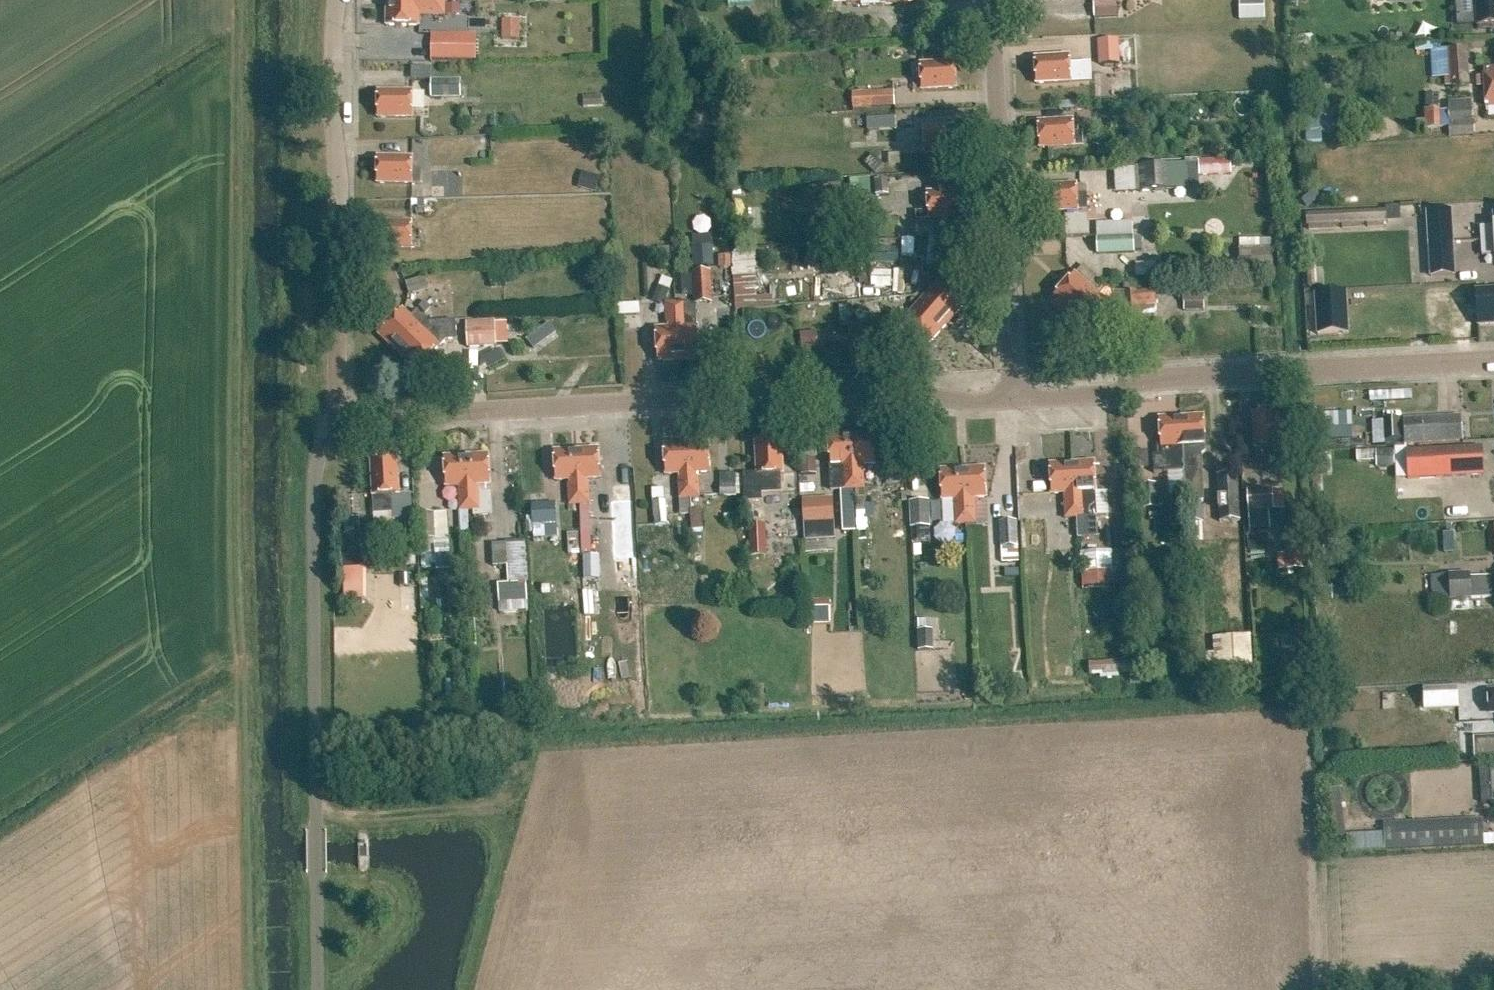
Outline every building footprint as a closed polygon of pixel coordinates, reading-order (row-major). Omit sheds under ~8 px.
[(1477,27),(1493,26),(1493,0),(1476,0),(1477,27)] [(1094,18),(1118,17),(1117,2),(1093,3),(1094,18)] [(445,5),(445,6),(387,5),(387,26),(420,27),(420,16),(459,16),(459,6),(445,5)] [(501,38),(519,39),(521,21),(503,19),(501,38)] [(430,33),(430,60),(468,61),(468,36),(456,36),(456,34),(430,33)] [(1097,42),(1098,66),(1120,65),(1119,41),(1097,42)] [(1444,87),(1469,86),(1467,48),(1432,51),(1432,44),(1414,45),(1415,53),(1429,52),(1431,79),(1443,78),(1444,87)] [(1071,82),(1079,82),(1079,74),(1070,75),(1069,56),(1035,58),(1036,84),(1071,82)] [(921,65),(922,83),(913,84),(914,91),(922,90),(922,91),(956,89),(955,63),(921,65)] [(1483,69),(1486,107),(1493,107),(1493,68),(1483,69)] [(432,97),(460,97),(460,80),(432,80),(432,97)] [(894,91),(853,93),(854,109),(894,107),(894,91)] [(378,118),(413,118),(421,118),(421,110),(413,110),(413,92),(378,92),(378,118)] [(601,96),(583,97),(583,108),(602,107),(601,96)] [(1448,138),(1473,136),(1470,101),(1447,103),(1448,111),(1422,113),(1424,130),(1447,128),(1448,138)] [(895,116),(865,117),(866,132),(896,131),(895,116)] [(1074,146),(1083,146),(1082,127),(1073,128),(1073,120),(1038,122),(1040,149),(1074,147),(1074,146)] [(925,147),(917,148),(917,155),(925,155),(960,153),(958,127),(924,129),(925,147)] [(377,184),(412,184),(421,184),(421,170),(412,170),(412,157),(378,157),(377,184)] [(1186,165),(1137,168),(1138,194),(1187,191),(1186,165)] [(1115,192),(1136,192),(1136,169),(1115,169),(1115,192)] [(584,172),(579,189),(595,193),(600,177),(584,172)] [(898,182),(878,183),(878,196),(898,196),(898,182)] [(431,184),(431,197),(444,197),(444,184),(431,184)] [(1076,185),(1042,187),(1043,213),(1078,211),(1086,210),(1086,203),(1077,204),(1076,185)] [(929,212),(920,213),(921,219),(929,219),(963,217),(962,191),(928,193),(929,212)] [(1383,211),(1309,214),(1310,223),(1383,219),(1383,211)] [(1453,243),(1451,211),(1427,212),(1429,244),(1453,243)] [(1493,215),(1493,227),(1481,227),(1481,241),(1493,241),(1493,215)] [(377,223),(377,249),(411,249),(420,249),(420,241),(412,241),(412,223),(377,223)] [(1096,239),(1097,255),(1134,254),(1134,237),(1096,239)] [(1481,241),(1482,256),(1493,255),(1493,241),(1481,241)] [(1455,275),(1453,243),(1429,244),(1431,276),(1455,275)] [(694,273),(695,306),(713,305),(711,272),(694,273)] [(1075,274),(1052,300),(1071,317),(1100,285),(1094,280),(1088,286),(1075,274)] [(915,296),(947,325),(964,305),(938,282),(926,296),(919,291),(915,296)] [(1100,285),(1071,317),(1090,334),(1113,309),(1100,297),(1106,291),(1100,285)] [(1123,293),(1125,316),(1140,314),(1139,306),(1156,305),(1155,289),(1123,293)] [(1476,292),(1478,326),(1493,325),(1493,291),(1476,292)] [(1347,292),(1314,294),(1317,336),(1349,334),(1347,292)] [(916,307),(904,321),(930,344),(947,325),(915,296),(910,301),(916,307)] [(675,304),(679,361),(699,360),(697,309),(690,303),(675,304)] [(667,329),(656,330),(658,362),(679,361),(675,304),(665,304),(667,329)] [(403,311),(379,336),(397,353),(429,322),(417,311),(410,318),(403,311)] [(429,322),(397,353),(415,371),(445,341),(456,340),(455,321),(429,322)] [(465,323),(467,349),(497,347),(495,322),(465,323)] [(1263,448),(1281,447),(1279,412),(1253,414),(1255,448),(1256,457),(1263,456),(1263,448)] [(1203,416),(1182,418),(1184,471),(1186,502),(1187,522),(1201,521),(1200,501),(1203,501),(1200,446),(1205,446),(1203,416)] [(1460,416),(1403,418),(1404,444),(1462,442),(1460,416)] [(1184,471),(1182,418),(1159,419),(1161,458),(1155,458),(1156,473),(1184,471)] [(1400,419),(1384,420),(1385,442),(1401,441),(1400,419)] [(873,434),(851,435),(854,490),(864,490),(862,465),(874,464),(873,434)] [(853,491),(854,490),(851,435),(828,437),(830,466),(829,466),(831,490),(840,490),(840,493),(842,523),(843,523),(843,532),(855,531),(853,491)] [(755,441),(757,471),(757,474),(743,475),(744,503),(762,502),(762,494),(782,493),(781,474),(783,474),(782,439),(755,441)] [(686,444),(689,499),(690,515),(699,514),(698,499),(699,499),(698,474),(710,473),(708,443),(686,444)] [(690,515),(689,499),(686,444),(663,446),(665,475),(677,475),(678,500),(679,500),(680,515),(690,515)] [(1438,479),(1484,477),(1483,446),(1436,449),(1438,479)] [(598,449),(576,450),(579,505),(589,505),(588,480),(600,479),(598,449)] [(576,450),(554,452),(556,481),(568,481),(569,506),(579,505),(576,450)] [(1376,451),(1376,468),(1395,468),(1394,450),(1376,451)] [(1374,451),(1356,452),(1357,462),(1374,461),(1374,451)] [(466,456),(469,511),(474,511),(474,516),(492,515),(491,493),(484,493),(484,485),(490,485),(489,455),(466,456)] [(466,456),(444,458),(446,487),(458,487),(460,511),(469,511),(466,456)] [(371,462),(374,514),(392,513),(391,495),(399,495),(397,460),(371,462)] [(1072,464),(1075,518),(1085,518),(1085,517),(1097,516),(1094,462),(1072,464)] [(907,463),(887,464),(888,487),(908,486),(907,463)] [(1072,464),(1050,465),(1051,495),(1063,494),(1065,519),(1075,518),(1072,464)] [(985,468),(963,470),(966,524),(976,523),(975,499),(987,498),(985,468)] [(963,470),(940,471),(942,501),(954,500),(955,525),(966,524),(963,470)] [(1216,477),(1217,497),(1218,524),(1240,523),(1238,475),(1216,477)] [(1140,510),(1157,509),(1157,485),(1139,485),(1140,510)] [(1247,490),(1249,531),(1270,530),(1269,511),(1273,511),(1272,489),(1247,490)] [(804,526),(804,542),(834,541),(834,524),(833,498),(802,500),(804,526)] [(653,525),(667,524),(666,501),(652,501),(653,525)] [(910,528),(931,527),(930,502),(909,502),(910,528)] [(534,507),(534,530),(558,530),(557,506),(534,507)] [(421,514),(421,538),(435,538),(434,513),(421,514)] [(1000,522),(1002,563),(1019,562),(1017,521),(1000,522)] [(750,556),(767,555),(766,526),(765,526),(750,526),(750,528),(750,556)] [(1454,533),(1443,533),(1444,553),(1455,552),(1454,533)] [(1285,571),(1303,569),(1300,536),(1283,537),(1284,553),(1277,554),(1278,570),(1285,570),(1285,571)] [(523,542),(492,544),(493,566),(507,565),(508,584),(498,585),(499,603),(527,602),(526,584),(523,542)] [(1081,576),(1082,588),(1113,588),(1113,586),(1126,586),(1125,569),(1124,552),(1111,553),(1080,554),(1081,576)] [(1431,575),(1431,601),(1470,600),(1470,574),(1431,575)] [(917,632),(919,652),(934,651),(933,631),(917,632)] [(1250,638),(1228,639),(1231,681),(1253,680),(1250,638)] [(1422,688),(1423,711),(1459,710),(1458,687),(1422,688)] [(1473,738),(1474,761),(1493,760),(1493,737),(1473,738)] [(1479,804),(1493,803),(1493,763),(1478,764),(1479,804)] [(1339,789),(1326,791),(1333,839),(1346,837),(1339,789)] [(1484,821),(1385,826),(1386,853),(1485,848),(1484,821)]
